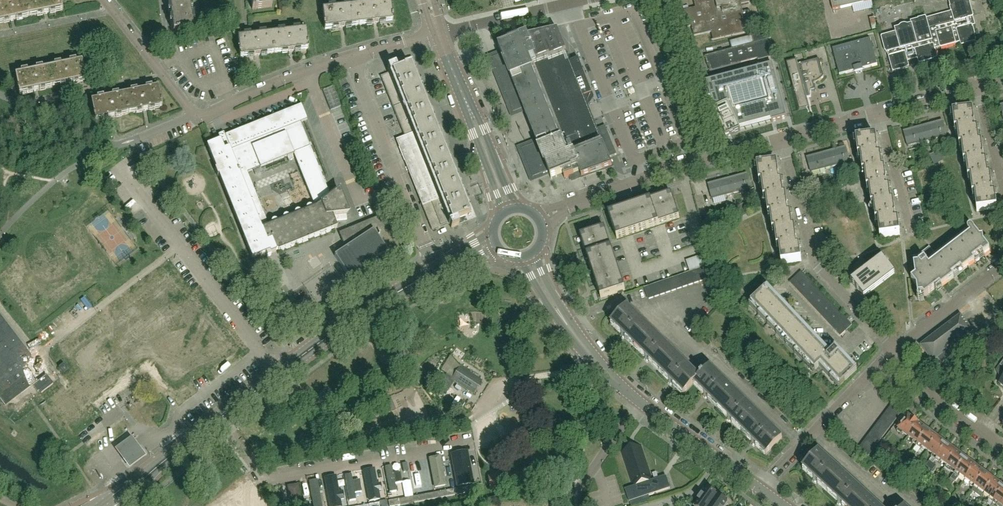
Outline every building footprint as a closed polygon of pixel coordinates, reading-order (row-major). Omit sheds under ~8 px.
[(61,0),(26,0),(29,17),(44,15),(46,14),(48,14),(63,11),(62,7),(63,7),(62,5),(61,0)] [(192,21),(191,18),(191,14),(189,6),(189,3),(189,0),(173,0),(169,1),(170,14),(171,17),(171,19),(173,33),(176,32),(176,33),(179,32),(193,30),(192,21)] [(271,0),(251,0),(252,10),(255,10),(258,10),(258,9),(272,7),(271,0)] [(692,26),(693,30),(694,36),(708,33),(711,32),(712,35),(713,40),(712,40),(712,41),(745,33),(745,32),(743,33),(741,25),(753,22),(750,11),(743,13),(741,5),(750,3),(750,2),(748,3),(748,0),(694,0),(695,4),(696,8),(681,12),(681,13),(682,12),(684,17),(683,17),(686,27),(692,26)] [(872,0),(831,0),(833,10),(872,1),(872,0)] [(968,0),(958,0),(949,2),(952,12),(926,19),(926,17),(911,22),(911,25),(907,26),(906,25),(904,25),(903,25),(901,26),(900,27),(899,28),(895,29),(896,33),(882,37),(886,53),(887,53),(893,72),(909,68),(907,59),(917,56),(919,64),(937,59),(935,49),(960,43),(961,45),(976,41),(970,18),(973,17),(968,0)] [(392,16),(390,2),(382,3),(379,3),(373,4),(367,5),(365,5),(356,6),(359,26),(373,24),(375,24),(377,24),(393,22),(392,18),(393,18),(393,16),(392,16)] [(359,26),(356,6),(348,7),(346,7),(339,8),(333,9),(331,9),(322,10),(324,24),(323,24),(323,26),(324,26),(324,30),(339,28),(342,28),(344,28),(359,26)] [(532,131),(537,144),(522,150),(533,178),(548,172),(551,178),(552,178),(553,179),(556,177),(556,176),(557,176),(557,177),(564,174),(565,178),(564,178),(565,179),(571,176),(572,180),(577,178),(582,177),(582,178),(612,166),(609,158),(617,155),(605,126),(597,129),(595,122),(593,118),(592,116),(590,110),(588,105),(594,96),(579,59),(570,62),(557,28),(527,40),(526,36),(520,39),(516,40),(509,43),(508,43),(508,44),(505,45),(505,46),(504,47),(504,46),(500,47),(500,48),(499,48),(500,51),(502,55),(492,59),(514,113),(523,109),(532,131)] [(308,44),(306,30),(297,31),(295,31),(289,32),(283,32),(281,33),(272,34),(274,53),(289,52),(291,51),(293,51),(308,50),(308,46),(308,44)] [(274,53),(272,34),(264,34),(261,35),(255,35),(249,36),(247,36),(238,37),(240,51),(239,51),(240,54),(240,57),(255,55),(258,55),(259,55),(274,53)] [(877,65),(870,39),(833,49),(840,75),(854,71),(855,74),(857,73),(862,72),(864,72),(863,69),(877,65)] [(709,64),(711,72),(758,59),(758,61),(773,57),(768,40),(705,57),(707,64),(709,64)] [(469,59),(480,56),(478,48),(467,51),(469,59)] [(816,92),(814,84),(815,83),(816,83),(817,83),(818,82),(819,82),(820,81),(821,80),(822,80),(822,79),(823,79),(823,78),(824,77),(821,67),(819,60),(805,63),(805,64),(798,65),(796,58),(795,59),(796,60),(794,61),(787,63),(800,111),(807,109),(809,108),(810,112),(811,111),(807,98),(811,97),(811,92),(813,91),(815,90),(816,92)] [(464,223),(476,218),(412,59),(400,63),(387,68),(389,74),(381,77),(405,137),(396,140),(432,230),(449,223),(451,228),(464,223)] [(85,75),(82,61),(73,63),(71,64),(65,65),(59,66),(57,66),(49,68),(53,88),(67,85),(69,84),(71,84),(86,81),(86,78),(86,77),(86,75),(85,75)] [(773,65),(707,83),(711,98),(713,97),(716,109),(714,110),(727,137),(741,131),(740,129),(771,121),(772,123),(787,119),(773,65)] [(53,88),(49,68),(40,70),(38,70),(32,72),(26,73),(24,73),(15,75),(18,89),(17,89),(18,91),(19,95),(34,92),(36,91),(38,91),(53,88)] [(162,104),(161,101),(158,88),(149,89),(147,90),(141,91),(135,92),(133,93),(125,95),(129,114),(143,111),(145,111),(147,110),(162,107),(162,104)] [(129,114),(125,95),(116,96),(114,97),(108,98),(102,99),(100,100),(91,102),(94,116),(93,116),(94,118),(95,121),(110,118),(112,118),(114,117),(129,114)] [(276,252),(276,251),(278,250),(278,251),(337,228),(332,216),(334,216),(346,215),(350,214),(350,213),(349,213),(340,190),(340,189),(336,192),(330,197),(328,193),(330,192),(328,188),(327,189),(324,181),(302,127),(301,127),(299,123),(307,120),(301,105),(301,106),(295,108),(294,108),(291,109),(291,110),(232,134),(231,133),(225,136),(224,133),(218,135),(220,140),(207,146),(207,147),(208,146),(217,169),(215,170),(217,177),(219,176),(251,254),(250,254),(252,259),(265,254),(267,258),(271,256),(270,254),(276,252)] [(979,144),(977,130),(975,130),(975,129),(973,111),(953,114),(955,131),(957,131),(957,132),(959,147),(962,147),(962,146),(979,144)] [(946,136),(942,121),(923,126),(927,142),(946,136)] [(927,142),(923,126),(916,128),(915,129),(904,132),(908,147),(927,142)] [(883,170),(881,156),(880,156),(879,156),(878,155),(878,151),(876,137),(856,140),(858,157),(860,157),(861,157),(863,173),(865,173),(883,170)] [(984,162),(981,143),(979,144),(962,146),(962,147),(964,163),(966,163),(966,164),(968,179),(970,179),(988,176),(986,162),(984,163),(984,162)] [(850,163),(846,147),(826,153),(830,168),(850,163)] [(934,154),(939,164),(944,162),(942,157),(939,152),(934,154)] [(830,168),(826,153),(820,154),(818,155),(807,158),(811,173),(830,168)] [(934,167),(939,164),(934,154),(929,156),(931,162),(934,167)] [(784,196),(782,182),(781,182),(780,183),(780,182),(779,178),(777,165),(777,164),(757,167),(760,184),(762,183),(762,184),(764,200),(766,199),(784,197),(784,196)] [(887,184),(885,170),(883,170),(865,173),(867,189),(869,189),(869,190),(871,205),(874,205),(891,203),(891,202),(889,188),(887,189),(887,188),(887,184)] [(751,189),(747,174),(728,179),(731,194),(751,189)] [(997,209),(995,195),(993,195),(993,194),(990,176),(988,176),(970,179),(973,196),(975,195),(975,196),(977,212),(991,210),(997,209)] [(846,183),(843,177),(833,182),(836,188),(838,192),(841,191),(848,188),(846,183)] [(731,194),(728,179),(721,181),(719,182),(708,184),(712,199),(731,194)] [(659,225),(680,218),(672,195),(671,194),(670,194),(671,197),(664,199),(663,196),(658,198),(659,201),(652,203),(651,203),(659,225)] [(793,229),(791,215),(790,215),(789,215),(788,214),(788,210),(786,198),(786,196),(784,196),(784,197),(766,199),(766,201),(768,216),(771,216),(773,232),(775,232),(775,231),(793,229)] [(630,210),(631,210),(638,232),(659,225),(651,203),(652,203),(651,201),(650,201),(651,203),(644,206),(643,203),(637,205),(638,208),(631,210),(630,208),(629,208),(630,210)] [(900,235),(898,221),(896,221),(896,220),(895,216),(894,202),(891,202),(891,203),(874,205),(876,222),(878,221),(878,222),(880,238),(899,235),(900,235)] [(747,210),(744,205),(734,210),(737,215),(739,220),(749,215),(747,210)] [(638,232),(631,210),(630,210),(623,213),(622,210),(617,212),(618,215),(611,217),(610,214),(609,215),(613,227),(617,239),(638,232)] [(396,247),(389,232),(382,215),(339,233),(345,249),(334,256),(349,278),(391,250),(396,247)] [(985,254),(990,250),(984,243),(983,238),(980,238),(973,228),(972,228),(971,228),(971,227),(970,227),(970,228),(969,228),(968,228),(968,229),(968,230),(968,231),(968,232),(970,234),(966,238),(967,238),(965,240),(962,242),(962,241),(953,247),(945,254),(946,255),(944,256),(941,258),(941,257),(938,259),(937,260),(935,258),(937,257),(930,247),(918,256),(913,257),(914,264),(914,265),(915,276),(911,280),(917,287),(918,295),(923,294),(925,297),(935,289),(936,288),(940,286),(941,288),(944,286),(947,283),(954,278),(952,276),(954,274),(956,273),(960,269),(962,272),(968,267),(975,262),(973,260),(977,257),(981,253),(983,256),(985,254)] [(587,249),(590,255),(590,256),(612,249),(605,228),(593,231),(592,232),(580,236),(581,237),(583,236),(585,243),(583,244),(585,249),(587,249)] [(802,262),(800,247),(799,247),(797,247),(797,246),(797,243),(795,230),(795,228),(793,229),(775,231),(775,232),(777,248),(779,248),(779,249),(782,264),(791,263),(799,262),(802,262)] [(597,277),(618,270),(612,249),(590,256),(590,255),(587,256),(587,257),(590,257),(592,263),(590,264),(592,270),(594,269),(596,276),(594,277),(594,278),(597,277)] [(686,261),(690,272),(713,264),(709,253),(686,261)] [(864,298),(894,274),(895,275),(895,274),(889,266),(890,266),(887,262),(886,263),(882,258),(882,259),(873,266),(871,267),(867,270),(852,282),(851,281),(851,282),(864,299),(864,298)] [(717,276),(713,265),(707,267),(711,278),(716,277),(717,276)] [(711,278),(707,267),(701,269),(705,280),(711,278)] [(705,280),(701,269),(695,271),(699,282),(705,280)] [(625,291),(618,270),(597,277),(599,284),(596,285),(598,290),(601,290),(603,296),(601,297),(601,299),(618,293),(623,291),(625,291)] [(699,282),(695,271),(690,273),(694,284),(699,282)] [(789,283),(840,337),(852,326),(805,276),(801,272),(789,283)] [(694,284),(690,273),(687,274),(684,275),(688,286),(694,284)] [(688,286),(684,275),(680,276),(678,277),(682,288),(688,286)] [(682,288),(678,277),(673,279),(677,290),(682,288)] [(677,290),(673,279),(667,281),(671,292),(677,290)] [(671,292),(667,281),(662,282),(661,283),(665,294),(671,292)] [(659,283),(656,285),(660,296),(665,294),(661,283),(659,283)] [(654,298),(660,296),(656,285),(650,286),(654,298)] [(654,298),(650,286),(644,288),(648,300),(654,298)] [(827,355),(766,290),(765,290),(751,303),(751,304),(752,304),(815,371),(818,369),(821,365),(841,386),(857,371),(857,370),(855,372),(850,367),(844,360),(845,358),(841,354),(841,353),(837,349),(837,350),(829,357),(827,355)] [(652,331),(640,320),(628,308),(617,318),(616,319),(611,324),(621,334),(623,336),(625,338),(634,347),(635,348),(652,331)] [(958,343),(959,342),(973,331),(963,319),(958,318),(957,318),(924,343),(924,344),(924,349),(923,349),(930,358),(931,358),(936,359),(937,359),(942,365),(962,349),(958,343)] [(18,347),(1,378),(0,374),(0,407),(1,410),(11,406),(18,413),(36,395),(79,438),(101,417),(87,403),(101,399),(92,394),(84,396),(83,392),(89,390),(82,387),(86,386),(122,350),(126,341),(132,339),(128,335),(127,337),(109,328),(64,372),(70,391),(68,393),(59,383),(55,385),(18,347)] [(659,372),(676,355),(664,343),(652,331),(635,348),(645,358),(647,360),(649,362),(657,370),(659,372)] [(416,357),(421,353),(417,348),(412,352),(416,357)] [(694,385),(700,379),(688,367),(676,355),(659,372),(669,381),(671,383),(673,385),(678,391),(683,396),(694,385)] [(482,381),(460,366),(452,378),(449,376),(444,384),(448,387),(452,381),(473,395),(482,381)] [(718,409),(734,392),(722,380),(710,368),(703,375),(702,374),(700,377),(701,378),(700,379),(694,385),(704,395),(706,397),(708,399),(716,407),(718,409)] [(328,388),(321,389),(318,394),(319,400),(324,402),(329,402),(333,398),(332,391),(328,388)] [(112,391),(96,406),(100,410),(116,396),(112,391)] [(742,432),(758,416),(746,404),(734,392),(718,409),(728,419),(730,421),(732,422),(740,430),(742,432)] [(902,412),(893,405),(889,410),(899,417),(902,412)] [(899,417),(889,410),(885,415),(895,422),(899,417)] [(910,437),(921,423),(913,417),(912,419),(904,413),(893,428),(902,435),(904,433),(910,437)] [(895,422),(885,415),(881,420),(891,427),(895,422)] [(766,456),(782,439),(770,427),(758,416),(742,432),(752,442),(754,444),(756,446),(761,451),(762,452),(766,456)] [(891,427),(881,420),(878,425),(887,432),(891,427)] [(918,447),(929,431),(926,428),(921,423),(910,437),(915,441),(913,443),(918,447)] [(884,437),(887,432),(878,425),(874,430),(884,437)] [(884,437),(874,430),(870,435),(880,442),(884,437)] [(929,452),(939,437),(933,433),(932,434),(929,431),(918,447),(921,449),(923,447),(929,452)] [(131,434),(114,447),(130,468),(147,455),(131,434)] [(880,442),(870,435),(867,439),(876,447),(880,442)] [(929,469),(934,463),(936,460),(937,461),(948,445),(944,442),(945,441),(939,437),(929,452),(933,455),(925,466),(929,469)] [(872,452),(876,447),(867,439),(863,444),(872,452)] [(640,446),(633,448),(632,444),(630,445),(628,446),(629,449),(622,452),(634,487),(625,489),(629,502),(631,502),(632,505),(634,505),(648,501),(646,497),(670,489),(666,476),(660,478),(652,481),(640,446)] [(872,452),(863,444),(859,449),(859,450),(868,457),(872,452)] [(877,449),(882,452),(886,448),(881,444),(877,449)] [(948,466),(958,452),(954,449),(952,447),(951,448),(948,445),(937,461),(940,464),(942,462),(946,465),(948,466)] [(468,452),(450,455),(456,487),(474,484),(468,452)] [(828,492),(844,475),(831,464),(819,452),(803,469),(813,479),(815,481),(818,483),(826,491),(828,492)] [(950,472),(951,471),(955,475),(966,460),(963,457),(963,456),(958,452),(948,466),(946,465),(944,468),(950,472)] [(441,457),(429,459),(434,488),(446,486),(441,457)] [(966,480),(977,466),(970,461),(970,462),(966,460),(955,475),(949,484),(952,486),(955,482),(956,482),(961,475),(966,479),(966,480)] [(417,461),(408,463),(414,494),(423,492),(417,461)] [(393,466),(385,467),(389,493),(397,491),(395,483),(402,482),(400,473),(394,474),(393,466)] [(534,482),(532,467),(531,466),(493,473),(494,476),(489,477),(488,477),(490,490),(534,482)] [(974,489),(985,474),(982,471),(982,470),(977,466),(966,480),(966,479),(964,482),(965,483),(968,486),(969,485),(974,489)] [(374,469),(363,471),(369,502),(380,499),(379,491),(382,491),(380,483),(377,484),(374,469)] [(351,474),(344,476),(349,501),(356,500),(355,493),(362,492),(359,480),(352,481),(351,474)] [(985,494),(995,480),(989,475),(988,476),(985,474),(974,489),(978,492),(980,490),(985,494)] [(868,498),(856,486),(844,475),(828,492),(838,502),(840,503),(842,505),(843,505),(861,505),(868,498)] [(323,478),(329,505),(342,505),(340,500),(343,499),(341,492),(339,492),(336,476),(323,478)] [(308,481),(313,505),(322,505),(317,480),(308,481)] [(1002,489),(1002,487),(1001,485),(1001,484),(995,480),(985,494),(990,498),(988,499),(989,500),(986,503),(990,505),(993,503),(1002,489)] [(287,486),(289,500),(282,502),(282,505),(302,505),(298,484),(287,486)] [(468,492),(467,488),(468,487),(456,489),(455,489),(455,490),(456,490),(457,494),(456,495),(469,493),(469,492),(468,492)] [(711,488),(710,490),(708,489),(703,496),(702,496),(699,501),(696,505),(711,505),(720,494),(711,488)] [(993,503),(997,505),(999,504),(1002,505),(1002,489),(993,503)] [(447,496),(446,492),(446,491),(435,493),(434,493),(434,494),(435,494),(436,498),(435,499),(447,497),(447,496)] [(728,504),(727,502),(728,500),(720,494),(711,505),(727,505),(728,504)] [(868,498),(861,505),(877,505),(868,498)]
